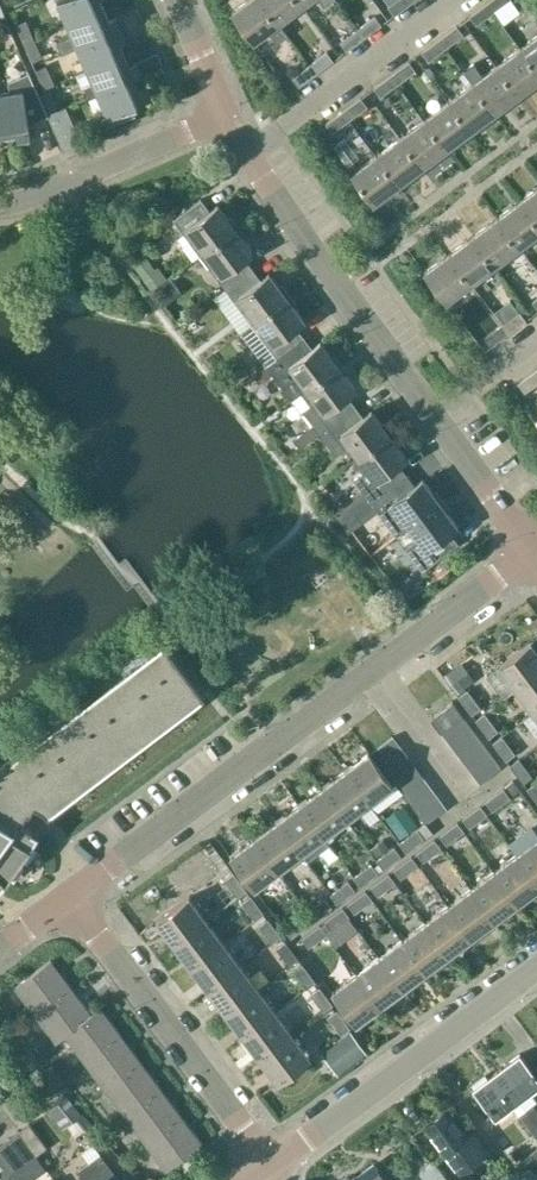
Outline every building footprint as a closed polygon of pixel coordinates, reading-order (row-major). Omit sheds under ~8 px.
[(68,25),(105,8),(102,0),(59,0),(57,1),(68,25)] [(232,11),(231,12),(254,42),(268,31),(277,43),(287,35),(278,24),(260,0),(247,0),(232,11)] [(278,24),(302,6),(298,0),(260,0),(278,24)] [(388,5),(395,15),(412,2),(411,0),(395,0),(388,5)] [(488,2),(495,11),(510,0),(491,0),(488,2)] [(488,2),(470,15),(477,25),(495,11),(488,2)] [(63,54),(78,48),(122,28),(117,17),(110,20),(105,8),(68,25),(72,35),(57,42),(63,54)] [(375,15),(358,29),(364,38),(382,24),(375,15)] [(35,39),(27,21),(16,25),(24,43),(35,39)] [(457,25),(440,38),(446,47),(464,34),(457,25)] [(78,48),(88,71),(125,54),(120,43),(127,40),(122,28),(78,48)] [(358,29),(341,42),(347,51),(364,38),(358,29)] [(520,48),(536,70),(536,35),(520,48)] [(440,38),(422,51),(429,61),(446,47),(440,38)] [(35,39),(24,43),(32,62),(42,57),(35,39)] [(536,81),(536,70),(520,48),(496,66),(518,95),(536,81)] [(327,51),(310,63),(316,73),(334,60),(327,51)] [(98,94),(135,77),(142,74),(137,63),(130,66),(125,54),(88,71),(93,83),(84,86),(88,95),(97,92),(98,94)] [(409,61),(392,74),(399,83),(416,70),(409,61)] [(299,86),(316,73),(310,63),(292,76),(299,86)] [(46,66),(36,71),(45,90),(54,85),(46,66)] [(496,66),(472,84),(494,113),(518,95),(496,66)] [(29,71),(8,82),(10,92),(0,94),(0,105),(5,133),(17,131),(18,139),(31,136),(29,124),(48,115),(29,71)] [(392,74),(375,87),(381,96),(399,83),(392,74)] [(107,127),(136,114),(133,106),(152,98),(147,85),(140,88),(135,77),(98,94),(107,115),(103,118),(107,127)] [(472,84),(448,102),(470,131),(494,113),(472,84)] [(57,109),(50,93),(41,97),(48,113),(57,109)] [(361,97),(344,110),(351,119),(368,106),(361,97)] [(446,149),(470,131),(448,102),(424,119),(446,149)] [(81,142),(69,115),(65,106),(57,109),(48,113),(64,150),(81,142)] [(344,110),(326,123),(333,132),(351,119),(344,110)] [(424,119),(400,137),(423,167),(446,149),(424,119)] [(399,185),(423,167),(400,137),(377,155),(399,185)] [(374,203),(399,185),(377,155),(352,174),(374,203)] [(521,198),(536,220),(536,186),(521,198)] [(194,237),(203,249),(235,226),(218,203),(209,210),(201,198),(175,217),(191,239),(194,237)] [(520,247),(522,246),(536,234),(536,220),(521,198),(497,216),(520,247)] [(520,247),(497,216),(473,234),(496,265),(509,255),(515,263),(526,254),(522,246),(520,247)] [(209,263),(225,285),(252,266),(245,256),(252,250),(235,226),(203,249),(212,261),(209,263)] [(472,283),(496,265),(473,234),(449,252),(472,283)] [(448,301),(472,283),(449,252),(425,270),(448,301)] [(157,265),(140,276),(147,287),(164,275),(157,265)] [(241,307),(245,304),(255,317),(286,294),(270,272),(261,279),(252,266),(225,285),(241,307)] [(182,291),(172,276),(155,287),(165,301),(182,291)] [(241,327),(268,363),(304,336),(297,325),(304,320),(286,294),(255,317),(241,327)] [(464,306),(457,311),(464,321),(471,315),(464,306)] [(520,310),(502,323),(509,332),(527,319),(520,310)] [(470,317),(464,322),(485,350),(491,346),(484,336),(476,325),(470,317)] [(491,346),(509,332),(502,323),(484,336),(491,346)] [(284,386),(282,387),(291,399),(339,364),(322,340),(313,347),(304,336),(268,363),(284,386)] [(356,388),(339,364),(291,399),(300,411),(303,408),(314,423),(293,439),(299,446),(320,431),(356,404),(348,394),(356,388)] [(263,367),(252,376),(258,383),(269,374),(263,367)] [(536,383),(536,370),(536,369),(519,382),(525,391),(536,383)] [(349,442),(358,454),(389,431),(373,409),(364,416),(356,404),(320,431),(335,452),(349,442)] [(400,462),(408,457),(389,431),(358,454),(367,466),(354,476),(371,499),(407,472),(400,462)] [(345,477),(363,466),(357,456),(339,467),(345,477)] [(416,484),(407,472),(371,499),(387,521),(401,511),(410,523),(442,500),(425,477),(416,484)] [(460,525),(442,500),(410,523),(419,536),(406,545),(423,569),(460,542),(452,531),(460,525)] [(355,512),(342,522),(346,529),(348,531),(350,530),(362,521),(355,512)] [(1,873),(7,878),(33,843),(25,839),(33,826),(22,819),(28,809),(30,810),(35,801),(44,807),(45,807),(49,812),(51,811),(47,805),(173,709),(177,713),(203,694),(204,695),(206,693),(172,648),(165,639),(0,765),(0,874),(1,873)] [(518,690),(536,676),(536,647),(533,642),(501,666),(518,690)] [(459,664),(443,675),(455,690),(470,679),(459,664)] [(535,713),(536,711),(536,676),(518,690),(535,713)] [(468,689),(459,696),(472,714),(481,707),(468,689)] [(442,732),(444,730),(464,716),(453,702),(432,718),(442,732)] [(485,712),(476,719),(489,737),(498,730),(485,712)] [(471,727),(464,716),(444,730),(452,741),(471,727)] [(479,737),(471,727),(452,741),(459,751),(479,737)] [(502,735),(493,742),(506,760),(515,753),(502,735)] [(401,746),(393,736),(372,752),(380,762),(401,746)] [(487,748),(479,737),(459,751),(467,762),(487,748)] [(408,756),(401,746),(380,762),(387,772),(408,756)] [(494,758),(487,748),(467,762),(474,772),(494,758)] [(368,752),(345,769),(370,802),(383,792),(390,802),(403,793),(395,783),(393,785),(368,752)] [(416,767),(408,756),(387,772),(395,783),(416,767)] [(494,758),(474,772),(482,782),(501,768),(494,758)] [(519,758),(510,764),(523,782),(533,776),(519,758)] [(424,777),(416,767),(395,783),(403,793),(424,777)] [(345,769),(323,787),(347,819),(361,809),(367,818),(376,811),(370,802),(345,769)] [(432,787),(424,777),(403,793),(411,803),(432,787)] [(527,788),(536,801),(536,781),(527,788)] [(324,836),(347,819),(323,787),(300,804),(324,836)] [(439,797),(432,787),(411,803),(418,813),(439,797)] [(504,787),(486,801),(492,809),(510,796),(504,787)] [(439,797),(418,813),(426,823),(447,808),(439,797)] [(302,854),(324,836),(300,804),(277,821),(302,854)] [(481,804),(463,817),(469,826),(487,813),(481,804)] [(402,805),(386,816),(402,837),(417,826),(402,805)] [(277,821),(254,838),(279,871),(302,854),(277,821)] [(458,821),(440,835),(447,844),(465,830),(458,821)] [(418,828),(400,842),(406,851),(424,838),(418,828)] [(256,888),(279,871),(254,838),(232,855),(256,888)] [(435,838),(417,852),(423,861),(441,847),(435,838)] [(384,839),(372,848),(378,856),(390,847),(384,839)] [(517,854),(536,881),(536,839),(517,854)] [(395,846),(377,859),(383,868),(401,855),(395,846)] [(494,871),(518,904),(536,890),(536,881),(517,854),(494,871)] [(412,855),(394,869),(401,878),(419,864),(412,855)] [(372,863),(354,876),(360,885),(378,872),(372,863)] [(417,868),(403,879),(409,889),(424,877),(417,868)] [(494,871),(471,888),(495,921),(518,904),(494,871)] [(234,872),(225,879),(238,897),(247,889),(234,872)] [(389,873),(371,886),(378,895),(395,881),(389,873)] [(349,880),(331,893),(337,903),(355,889),(349,880)] [(471,888),(448,905),(472,938),(495,921),(471,888)] [(366,890),(348,903),(355,912),(373,899),(366,890)] [(251,895),(242,902),(256,920),(265,912),(251,895)] [(190,896),(159,920),(176,943),(207,919),(190,896)] [(312,907),(308,910),(314,920),(332,906),(326,897),(312,907)] [(449,955),(472,938),(448,905),(425,922),(449,955)] [(343,907),(326,920),(332,929),(350,916),(343,907)] [(303,914),(285,927),(291,937),(309,923),(303,914)] [(269,918),(259,924),(273,943),(282,935),(269,918)] [(176,943),(193,966),(225,943),(207,919),(176,943)] [(426,972),(449,955),(425,922),(402,939),(426,972)] [(303,937),(303,938),(309,946),(327,933),(320,924),(303,937)] [(402,939),(379,956),(404,989),(426,972),(402,939)] [(285,941),(277,948),(290,965),(299,958),(285,941)] [(225,943),(193,966),(210,989),(242,966),(225,943)] [(381,1006),(404,989),(379,956),(356,973),(381,1006)] [(53,959),(17,986),(37,1013),(73,986),(53,959)] [(303,963),(294,970),(307,988),(316,981),(303,963)] [(242,966),(210,989),(227,1012),(259,988),(242,966)] [(358,1023),(381,1006),(356,973),(333,990),(358,1023)] [(67,1034),(93,1014),(93,1013),(73,986),(37,1013),(58,1041),(67,1034)] [(320,986),(311,992),(324,1011),(333,1004),(320,986)] [(276,1011),(259,989),(227,1012),(244,1035),(276,1011)] [(67,1034),(86,1060),(122,1033),(102,1006),(93,1013),(93,1014),(67,1034)] [(337,1009),(328,1016),(341,1034),(350,1027),(337,1009)] [(276,1011),(244,1035),(260,1058),(292,1034),(276,1011)] [(367,1051),(351,1030),(333,1044),(349,1065),(367,1051)] [(107,1089),(134,1069),(143,1062),(122,1033),(86,1060),(107,1089)] [(292,1034),(260,1058),(278,1082),(310,1058),(292,1034)] [(532,1069),(520,1054),(497,1071),(525,1109),(532,1104),(536,1101),(529,1091),(536,1085),(536,1076),(532,1069)] [(143,1062),(134,1069),(107,1089),(128,1116),(163,1089),(143,1062)] [(525,1109),(497,1071),(474,1088),(495,1116),(510,1105),(518,1115),(518,1114),(525,1109)] [(128,1116),(148,1143),(184,1116),(163,1089),(128,1116)] [(82,1113),(67,1094),(49,1108),(64,1126),(82,1113)] [(518,1114),(528,1127),(536,1121),(536,1111),(532,1104),(525,1109),(518,1114)] [(446,1154),(447,1153),(460,1171),(484,1152),(471,1134),(467,1137),(446,1109),(424,1125),(446,1154)] [(184,1116),(148,1143),(168,1170),(204,1143),(184,1116)] [(528,1127),(536,1140),(536,1121),(528,1127)] [(30,1123),(20,1130),(38,1154),(47,1147),(30,1123)] [(20,1130),(9,1138),(27,1162),(29,1160),(37,1155),(38,1154),(20,1130)] [(0,1145),(0,1148),(16,1170),(27,1162),(9,1138),(0,1145)] [(120,1179),(101,1152),(94,1143),(83,1151),(90,1160),(87,1162),(78,1169),(86,1179),(119,1179),(120,1179)] [(6,1177),(9,1175),(16,1170),(0,1148),(0,1168),(6,1177)] [(9,1175),(13,1179),(32,1179),(39,1175),(47,1169),(45,1166),(37,1155),(29,1160),(27,1162),(16,1170),(9,1175)] [(374,1163),(357,1176),(357,1175),(354,1177),(347,1177),(343,1179),(387,1179),(374,1163)] [(424,1172),(430,1179),(449,1179),(436,1163),(424,1172)]
